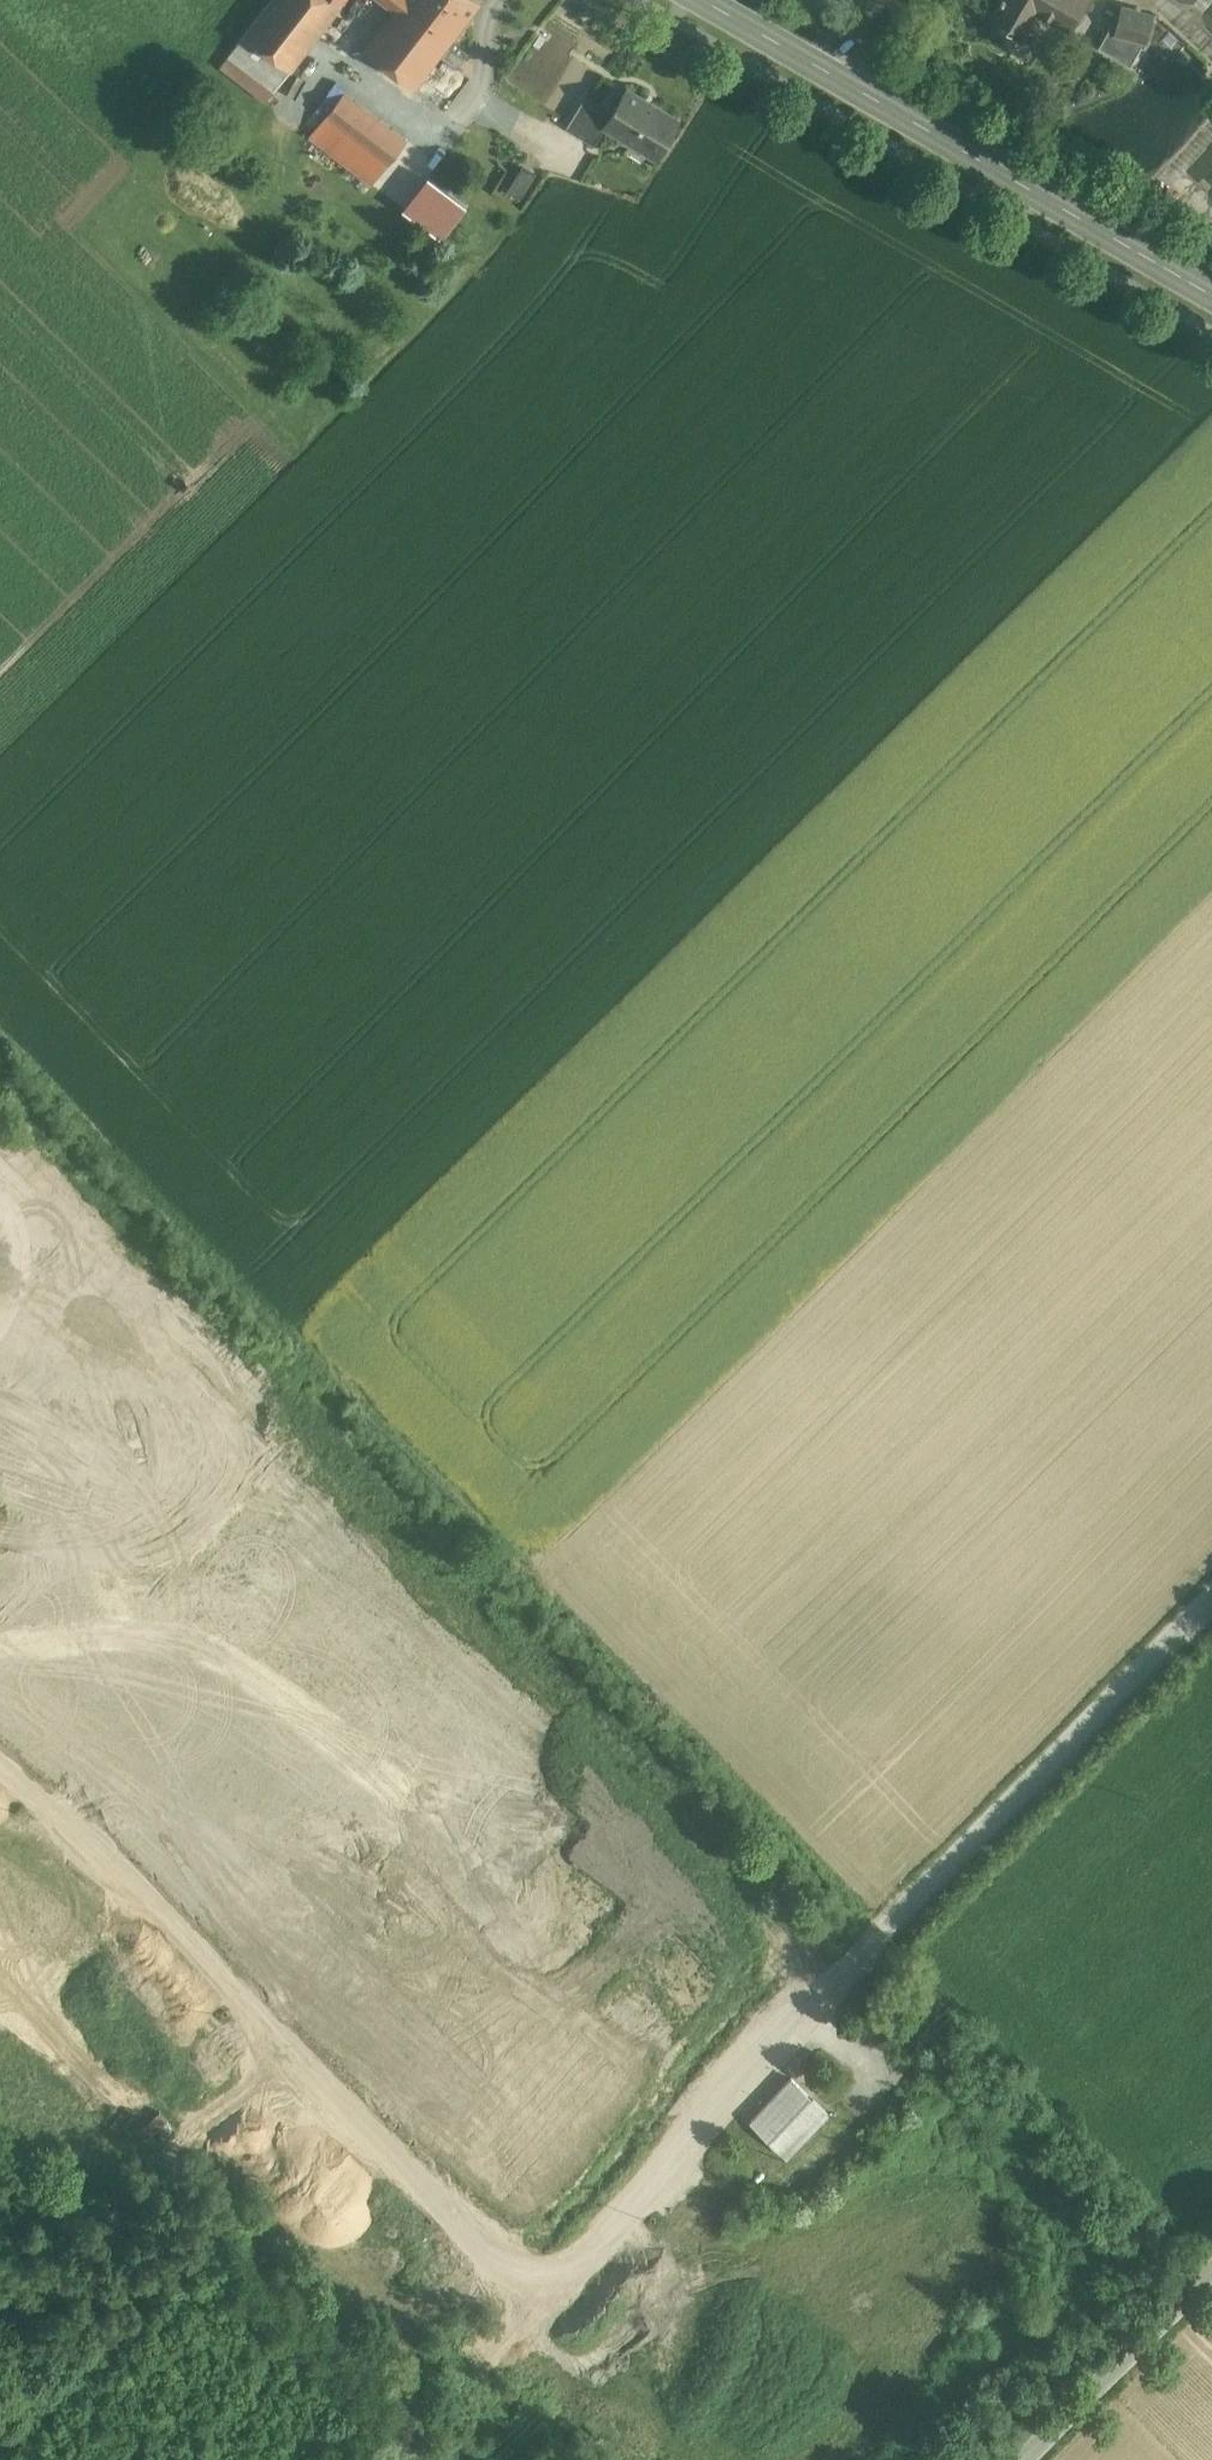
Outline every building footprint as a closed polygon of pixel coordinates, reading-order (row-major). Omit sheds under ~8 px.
[(245,35),(291,70),(345,0),(272,0),(245,35)] [(403,0),(402,0),(394,11),(364,49),(415,88),(441,55),(453,39),(403,0)] [(394,11),(402,0),(380,0),(394,11)] [(479,0),(403,0),(453,39),(481,2),(479,0)] [(1001,1),(994,13),(1003,19),(1000,24),(1012,31),(1015,25),(1025,31),(1037,10),(1057,22),(1069,0),(1000,0),(1001,1)] [(1152,18),(1137,14),(1138,10),(1122,5),(1116,27),(1114,33),(1129,37),(1128,42),(1140,45),(1144,46),(1152,18)] [(1129,37),(1114,33),(1116,27),(1112,25),(1100,45),(1130,62),(1140,45),(1128,42),(1129,37)] [(291,70),(245,35),(229,56),(275,91),(291,70)] [(472,79),(441,55),(415,88),(446,112),(472,79)] [(679,120),(627,88),(609,117),(604,126),(606,127),(656,158),(679,120)] [(406,142),(344,93),(310,137),(372,186),(406,142)] [(609,117),(583,101),(566,128),(595,145),(606,127),(604,126),(609,117)] [(535,174),(522,166),(508,190),(521,198),(535,174)] [(432,174),(405,207),(444,239),(471,206),(432,174)] [(792,2080),(751,2122),(787,2156),(827,2114),(792,2080)]
